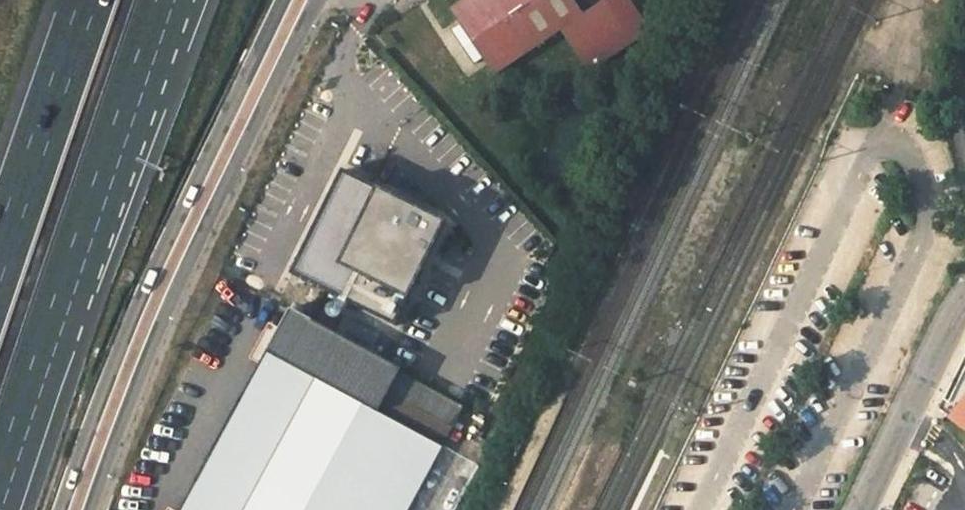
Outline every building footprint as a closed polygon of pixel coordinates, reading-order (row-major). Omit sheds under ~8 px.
[(450,9),(461,26),(483,58),(494,75),(561,31),(589,72),(650,30),(630,0),(605,0),(584,14),(574,0),(463,0),(450,9)] [(461,26),(453,32),(474,64),(483,58),(461,26)] [(393,326),(446,223),(343,172),(291,275),(393,326)] [(465,403),(290,310),(182,509),(407,509),(465,403)] [(939,410),(964,429),(964,357),(939,410)] [(117,509),(130,509),(132,503),(121,499),(117,509)]
